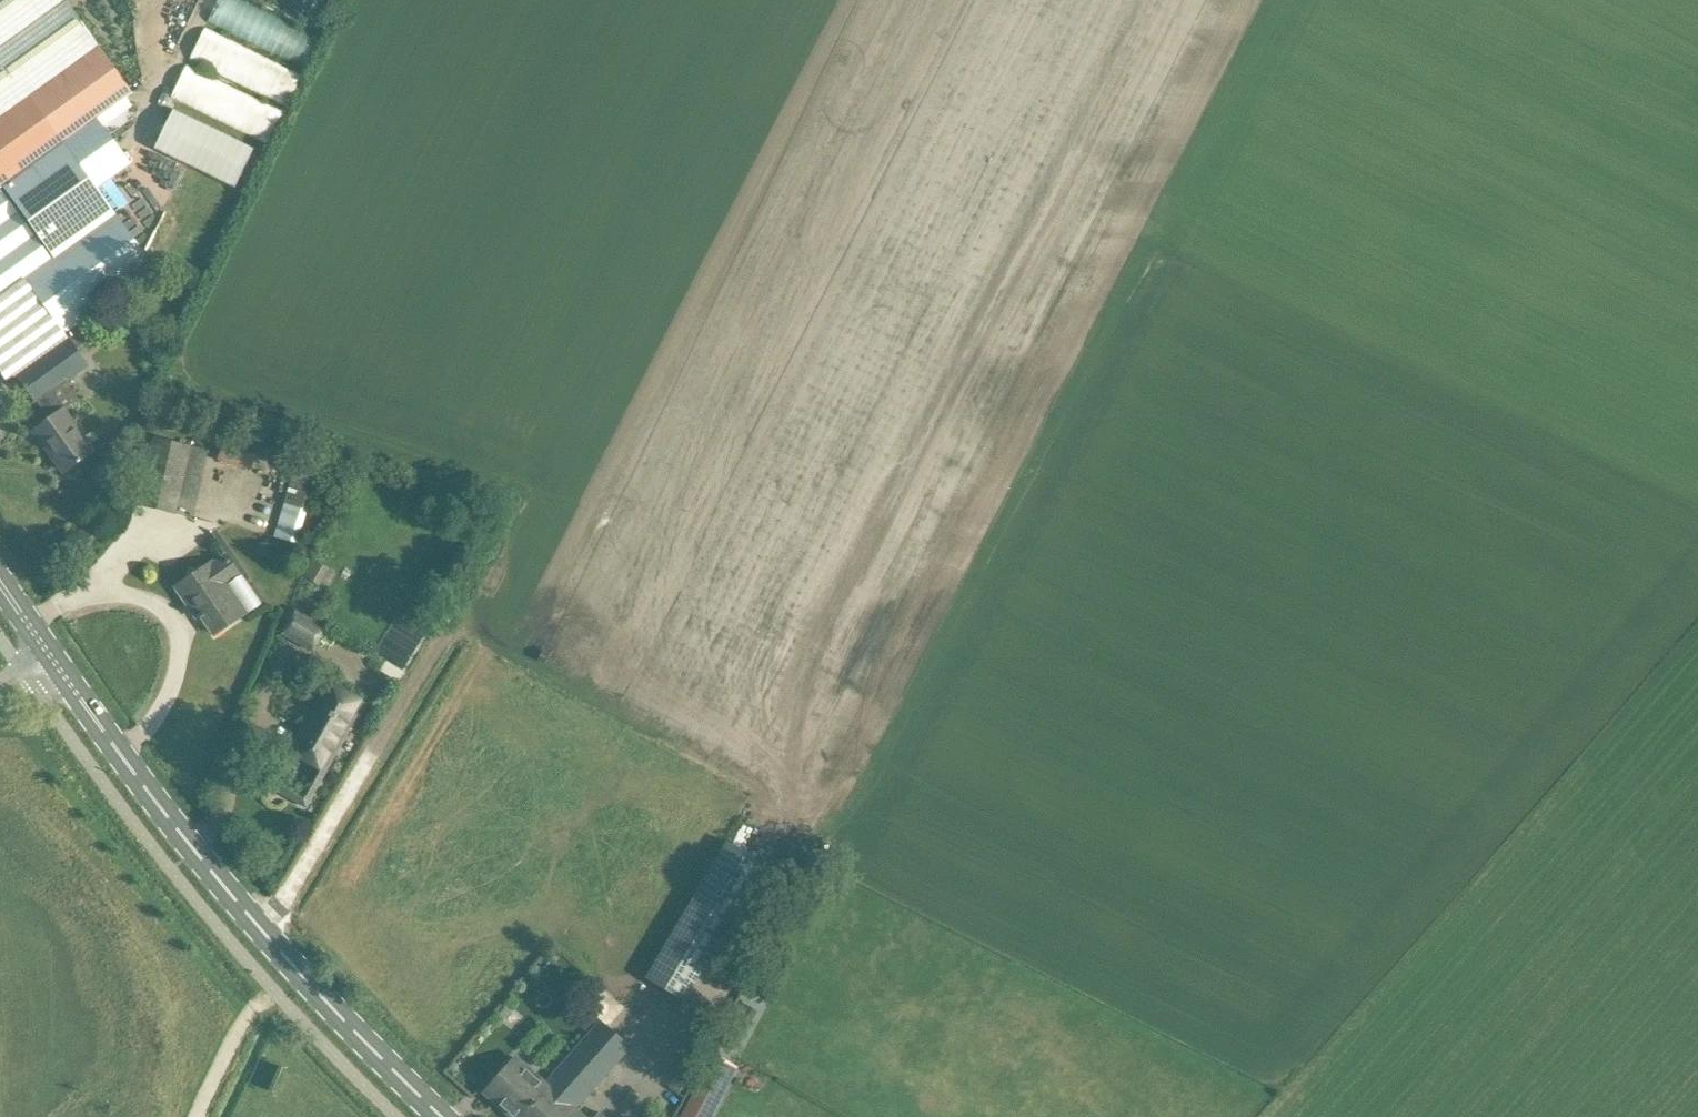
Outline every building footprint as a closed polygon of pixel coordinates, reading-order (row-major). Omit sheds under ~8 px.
[(7,380),(17,373),(19,375),(18,375),(31,392),(51,420),(36,431),(37,432),(40,430),(55,452),(53,454),(66,471),(78,463),(78,464),(82,461),(81,460),(95,451),(53,392),(90,366),(78,349),(92,340),(84,328),(105,313),(101,308),(157,268),(98,186),(130,162),(98,119),(115,107),(133,94),(65,0),(0,0),(0,371),(7,380)] [(303,68),(317,39),(237,0),(218,0),(208,21),(303,68)] [(188,60),(288,106),(303,74),(203,28),(188,60)] [(268,145),(285,109),(186,64),(169,100),(268,145)] [(176,513),(191,448),(154,440),(144,482),(138,481),(137,490),(142,491),(139,504),(176,513)] [(277,442),(274,451),(289,455),(291,446),(277,442)] [(299,539),(321,466),(299,459),(275,531),(299,539)] [(239,574),(226,556),(213,565),(211,564),(177,587),(188,603),(192,600),(202,614),(198,617),(201,619),(204,617),(216,634),(246,613),(225,584),(239,574)] [(314,652),(327,627),(294,610),(281,635),(314,652)] [(269,786),(307,808),(318,788),(351,729),(357,733),(372,707),(329,682),(280,767),(269,786)] [(685,1003),(766,865),(726,842),(646,979),(685,1003)] [(576,1110),(631,1047),(616,1033),(601,1020),(546,1084),(516,1058),(485,1093),(513,1116),(584,1116),(576,1110)] [(738,1068),(713,1055),(681,1116),(712,1116),(738,1068)]
